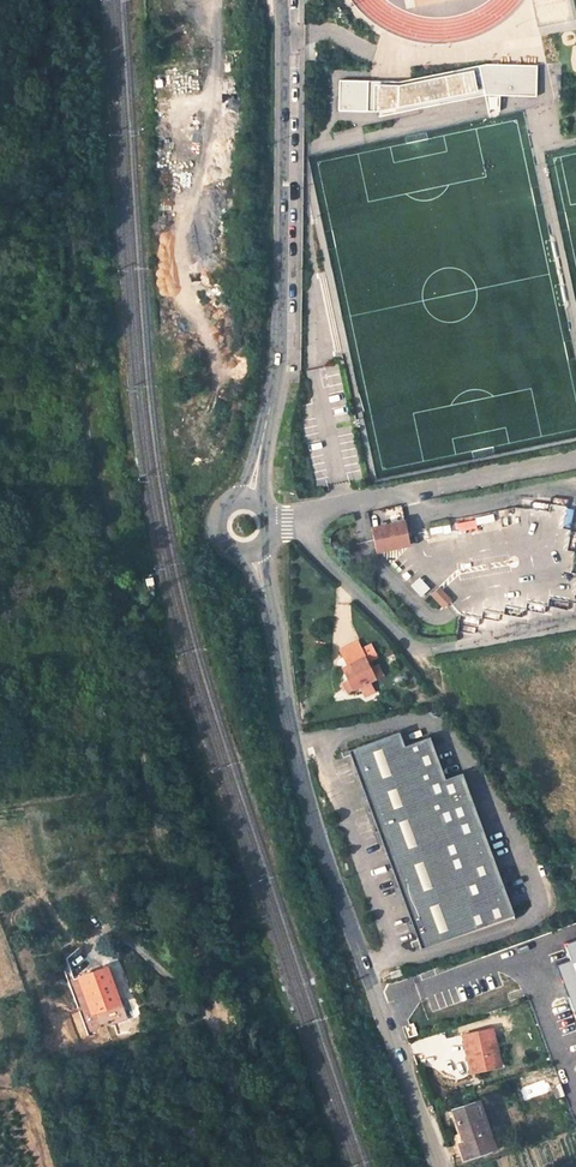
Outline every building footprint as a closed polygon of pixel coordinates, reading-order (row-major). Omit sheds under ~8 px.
[(390,81),(340,80),(338,112),(378,117),(485,95),(534,98),(535,66),(478,64),(390,81)] [(370,530),(374,554),(408,548),(404,524),(370,530)] [(431,597),(444,610),(450,603),(438,590),(431,597)] [(342,682),(347,692),(359,686),(368,682),(382,675),(378,665),(370,669),(367,662),(377,657),(371,645),(361,650),(358,643),(342,651),(345,658),(348,664),(342,668),(348,679),(342,682)] [(373,692),(368,682),(359,686),(364,697),(373,692)] [(405,747),(398,732),(349,749),(420,950),(515,916),(463,773),(445,778),(431,738),(405,747)] [(558,937),(565,954),(552,959),(575,1025),(575,931),(558,937)] [(110,962),(112,966),(116,978),(121,976),(116,961),(110,962)] [(94,998),(112,992),(106,979),(102,980),(101,978),(108,976),(106,968),(85,975),(94,998)] [(401,969),(390,973),(392,979),(403,975),(401,969)] [(492,1026),(464,1033),(472,1069),(500,1062),(492,1026)] [(479,1099),(454,1108),(465,1138),(460,1140),(465,1153),(495,1143),(479,1099)]
